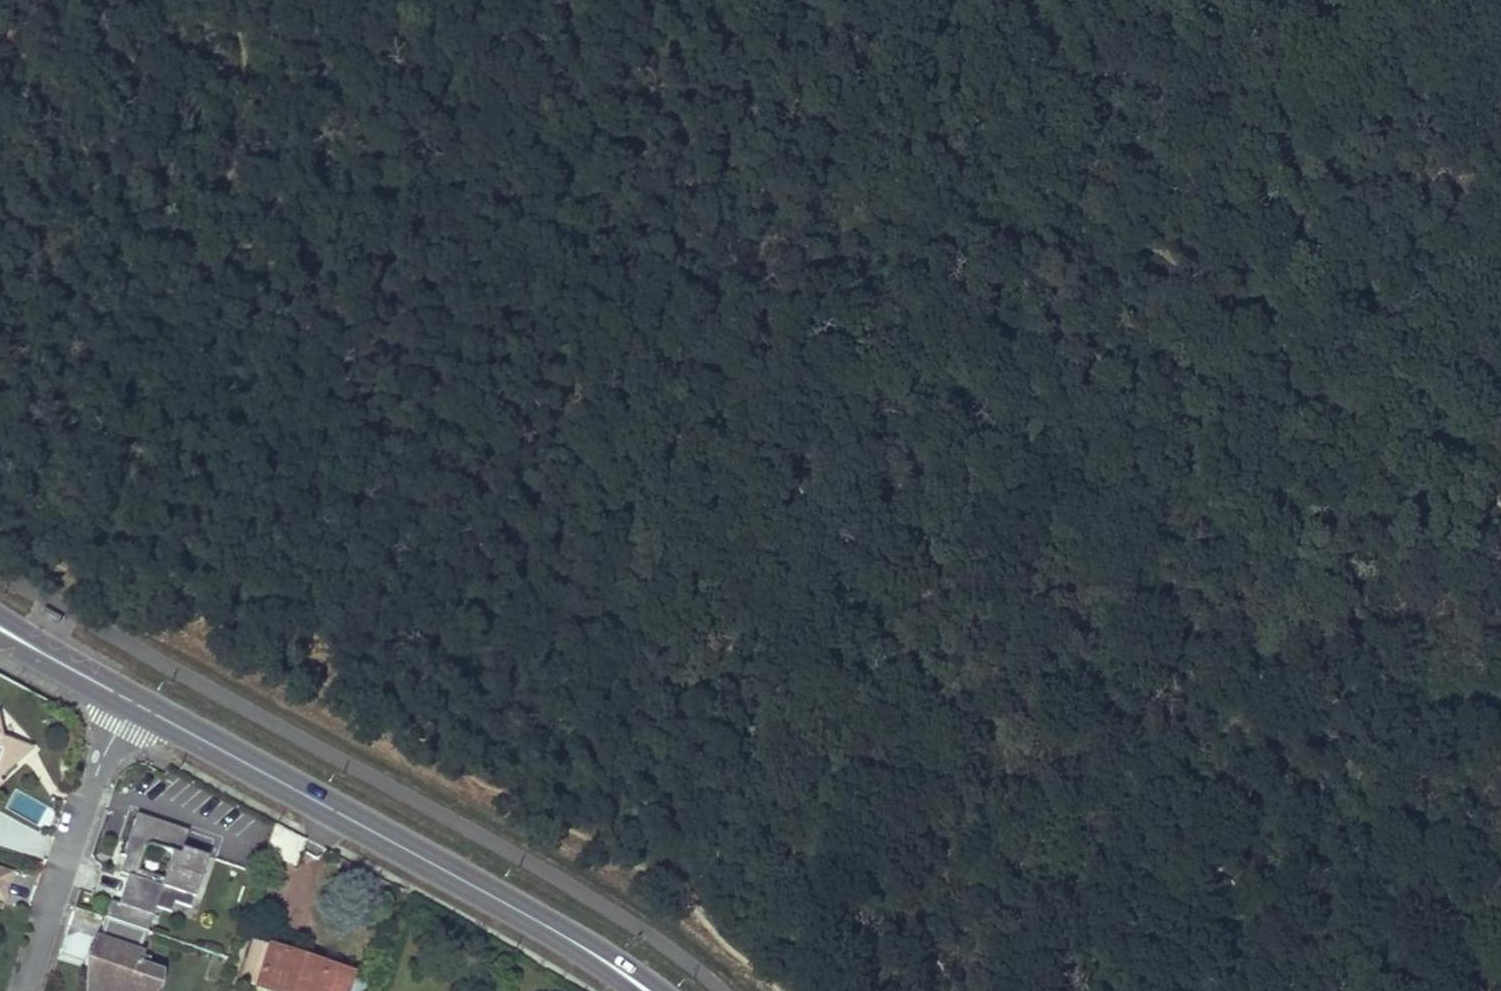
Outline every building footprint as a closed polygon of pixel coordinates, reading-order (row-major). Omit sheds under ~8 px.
[(15,762),(21,746),(0,738),(0,773),(15,762)] [(21,746),(15,762),(30,749),(21,746)] [(16,792),(7,809),(39,826),(48,809),(16,792)] [(184,827),(165,821),(163,828),(148,823),(150,816),(134,810),(120,851),(122,853),(117,870),(124,873),(115,901),(107,898),(101,915),(144,929),(151,904),(168,908),(171,900),(174,890),(190,895),(204,854),(178,845),(184,827)] [(165,821),(150,816),(148,823),(163,828),(165,821)] [(296,863),(305,837),(274,821),(264,853),(296,863)] [(190,895),(174,890),(171,900),(187,905),(190,895)] [(101,915),(84,967),(91,969),(83,990),(136,990),(138,985),(147,988),(150,985),(153,980),(154,975),(154,970),(154,969),(144,965),(148,955),(137,951),(144,929),(101,915)] [(326,966),(301,958),(302,955),(254,939),(240,980),(274,990),(345,990),(350,974),(326,966)]
